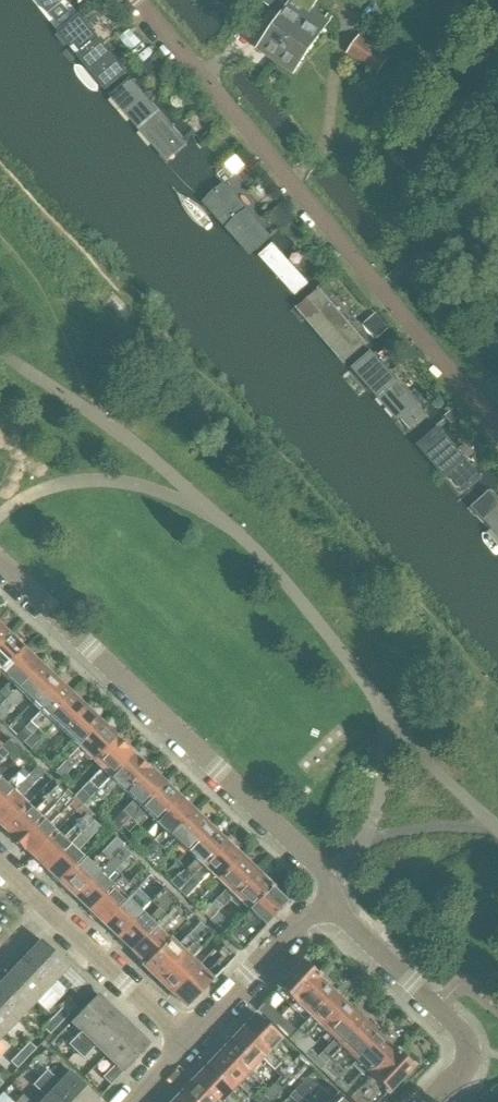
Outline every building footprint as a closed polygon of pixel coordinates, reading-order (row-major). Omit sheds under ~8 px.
[(275,61),(311,9),(313,4),(307,0),(290,0),(257,49),(275,61)] [(70,18),(99,53),(105,54),(110,50),(110,44),(82,8),(76,8),(70,12),(70,18)] [(311,9),(275,61),(293,73),(329,21),(328,20),(331,16),(327,14),(324,18),(311,9)] [(133,35),(124,43),(131,51),(140,44),(133,35)] [(347,54),(376,75),(389,57),(359,36),(347,54)] [(143,68),(148,75),(159,66),(154,60),(143,68)] [(145,105),(175,139),(182,139),(186,135),(187,129),(156,95),(150,95),(145,99),(145,105)] [(226,194),(256,229),(262,229),(267,225),(267,219),(238,184),(231,184),(226,188),(226,194)] [(275,218),(286,229),(296,220),(286,208),(275,218)] [(284,232),(291,240),(299,232),(292,224),(284,232)] [(275,250),(305,285),(311,285),(316,281),(317,275),(287,240),(281,239),(276,244),(275,250)] [(323,306),(354,340),(360,340),(365,336),(365,329),(334,295),(328,295),(323,299),(323,306)] [(367,326),(378,337),(388,328),(378,317),(367,326)] [(396,342),(390,336),(382,343),(388,349),(396,342)] [(377,366),(408,400),(414,400),(419,396),(419,390),(389,356),(382,356),(378,360),(377,366)] [(455,404),(448,396),(441,403),(447,411),(455,404)] [(456,405),(446,414),(452,421),(463,412),(456,405)] [(430,427),(460,461),(467,462),(471,458),(472,451),(442,417),(436,417),(431,421),(430,427)] [(1,674),(23,650),(23,649),(23,645),(18,640),(14,642),(8,635),(0,643),(0,673),(1,674)] [(39,665),(32,658),(33,655),(28,650),(24,651),(23,650),(1,674),(9,681),(0,691),(0,706),(39,665)] [(32,703),(54,679),(54,675),(49,670),(46,671),(39,665),(0,706),(0,719),(23,695),(32,703)] [(15,735),(23,742),(69,694),(63,688),(64,684),(59,679),(55,680),(54,679),(32,703),(40,711),(15,735)] [(54,725),(63,732),(85,709),(85,708),(85,704),(80,699),(76,701),(69,694),(23,742),(31,750),(54,725)] [(54,772),(63,763),(100,723),(94,718),(95,714),(90,709),(87,710),(85,709),(63,732),(71,740),(47,765),(54,772)] [(85,754),(94,762),(116,738),(115,738),(116,734),(111,729),(108,730),(100,723),(63,763),(70,770),(85,754)] [(89,797),(93,792),(131,753),(125,747),(126,744),(121,739),(118,740),(116,738),(94,762),(101,769),(74,797),(82,804),(89,797)] [(7,754),(13,761),(22,752),(15,745),(8,739),(2,745),(0,747),(0,762),(7,754)] [(131,753),(93,792),(101,800),(116,784),(124,791),(146,767),(147,764),(142,759),(139,760),(131,753)] [(3,797),(5,798),(36,766),(28,760),(6,783),(0,778),(0,800),(3,797)] [(4,828),(27,804),(21,797),(44,773),(36,766),(5,798),(3,797),(0,800),(0,828),(3,827),(4,828)] [(109,824),(116,831),(162,782),(157,777),(157,773),(152,768),(149,769),(146,767),(124,791),(132,799),(109,824)] [(147,813),(155,820),(178,797),(178,793),(173,788),(170,789),(162,782),(116,831),(127,841),(136,831),(132,827),(136,824),(137,824),(147,813)] [(5,833),(18,845),(28,834),(25,832),(32,824),(34,826),(65,793),(56,786),(43,799),(44,800),(35,811),(27,804),(4,828),(6,829),(5,833)] [(32,854),(33,855),(56,831),(49,825),(59,814),(60,815),(73,802),(65,793),(34,826),(32,824),(25,832),(28,834),(18,845),(28,855),(32,854)] [(141,854),(147,859),(193,811),(187,806),(188,802),(183,798),(180,799),(178,797),(155,820),(164,829),(141,854)] [(178,843),(186,850),(209,826),(208,826),(209,823),(204,818),(201,819),(193,811),(147,859),(154,867),(178,843)] [(42,864),(49,871),(57,863),(54,860),(62,852),(62,853),(96,818),(89,812),(63,838),(56,831),(33,855),(34,856),(33,860),(38,865),(42,864)] [(60,881),(61,882),(84,858),(77,851),(87,840),(103,824),(96,818),(62,853),(62,852),(54,860),(57,863),(49,871),(52,874),(51,877),(57,882),(60,881)] [(171,883),(178,889),(224,841),(218,836),(219,832),(214,827),(211,828),(209,826),(186,850),(195,859),(184,870),(185,871),(171,883)] [(70,891),(76,897),(84,889),(82,887),(89,879),(90,880),(122,847),(114,840),(91,865),(84,858),(61,882),(62,883),(61,887),(66,892),(70,891)] [(209,873),(217,880),(240,856),(239,856),(240,852),(234,847),(231,849),(224,841),(178,889),(185,896),(209,873)] [(88,908),(90,910),(113,885),(136,861),(122,847),(90,880),(89,879),(82,887),(84,889),(76,897),(80,901),(80,904),(85,909),(88,908)] [(220,909),(230,899),(236,893),(234,890),(241,883),(244,886),(257,873),(249,865),(250,862),(244,856),(242,858),(240,856),(217,880),(226,888),(202,912),(210,920),(220,909)] [(98,918),(105,924),(113,916),(110,913),(118,906),(119,907),(150,875),(143,868),(120,892),(113,885),(90,910),(90,914),(95,919),(98,918)] [(230,899),(244,914),(271,886),(269,885),(270,881),(265,876),(262,877),(257,873),(244,886),(241,883),(234,890),(236,893),(230,899)] [(117,936),(118,936),(141,912),(134,905),(143,895),(150,902),(164,888),(156,881),(150,875),(119,907),(118,906),(110,913),(113,916),(105,924),(109,928),(108,931),(113,936),(117,936)] [(271,886),(244,914),(224,933),(241,950),(287,902),(286,900),(287,897),(281,892),(278,893),(277,891),(275,892),(270,888),(272,887),(271,886)] [(132,950),(133,951),(141,943),(138,940),(145,932),(147,934),(178,902),(164,888),(150,902),(158,908),(148,919),(141,912),(118,936),(119,937),(118,941),(129,951),(132,950)] [(136,958),(144,965),(169,939),(162,932),(172,921),(180,913),(182,916),(186,921),(193,915),(188,910),(188,911),(178,902),(147,934),(145,932),(138,940),(141,943),(133,951),(137,955),(136,958)] [(210,920),(216,926),(226,915),(220,909),(210,920)] [(144,965),(160,981),(170,970),(167,967),(174,959),(175,961),(206,928),(200,922),(197,925),(197,924),(187,936),(186,935),(176,946),(169,939),(144,965)] [(160,981),(172,993),(197,966),(191,959),(200,949),(200,948),(213,934),(206,928),(175,961),(174,959),(167,967),(170,970),(160,981)] [(41,940),(24,957),(52,984),(68,967),(41,940)] [(197,966),(172,993),(187,1007),(235,956),(224,945),(216,952),(221,956),(204,972),(197,966)] [(24,957),(8,975),(35,1001),(52,984),(24,957)] [(274,991),(291,1007),(300,997),(301,998),(308,991),(305,988),(318,975),(303,961),(274,991)] [(0,983),(0,1000),(19,1018),(35,1001),(8,975),(0,983)] [(291,1007),(306,1021),(332,993),(331,992),(332,988),(326,983),(323,984),(316,977),(318,975),(305,988),(308,991),(301,998),(300,997),(291,1007)] [(85,983),(85,984),(75,993),(83,1000),(92,990),(85,983)] [(288,1039),(304,1055),(309,1049),(314,1044),(306,1035),(316,1024),(325,1032),(348,1008),(349,1004),(343,999),(339,999),(332,993),(306,1021),(295,1031),(288,1039)] [(68,1044),(76,1052),(114,1011),(97,994),(70,1022),(81,1031),(68,1044)] [(2,1035),(19,1018),(0,1000),(0,1033),(2,1035)] [(257,1010),(273,1025),(281,1017),(265,1001),(257,1010)] [(62,1008),(52,1018),(59,1024),(69,1014),(62,1008)] [(304,1055),(319,1069),(364,1023),(357,1016),(357,1013),(352,1008),(349,1009),(348,1008),(325,1032),(333,1040),(317,1057),(309,1049),(304,1055)] [(95,1046),(105,1055),(132,1028),(114,1011),(76,1052),(83,1059),(95,1046)] [(248,1023),(241,1030),(248,1037),(251,1034),(259,1041),(258,1042),(293,1076),(299,1070),(275,1046),(282,1039),(256,1014),(255,1016),(251,1015),(247,1019),(248,1023)] [(281,1017),(273,1025),(288,1039),(295,1031),(281,1017)] [(59,1024),(52,1018),(43,1028),(50,1034),(59,1024)] [(319,1069),(334,1084),(340,1078),(345,1073),(336,1065),(347,1053),(355,1061),(351,1065),(352,1065),(379,1038),(378,1037),(379,1033),(373,1028),(370,1029),(364,1023),(319,1069)] [(132,1028),(105,1055),(114,1064),(102,1077),(110,1085),(149,1044),(132,1028)] [(232,1040),(230,1042),(256,1066),(262,1059),(280,1077),(275,1083),(281,1089),(293,1076),(258,1042),(259,1041),(251,1034),(248,1037),(241,1030),(238,1033),(235,1032),(231,1037),(232,1040)] [(343,1092),(349,1098),(376,1070),(375,1069),(383,1061),(385,1063),(397,1051),(395,1053),(388,1046),(388,1042),(383,1037),(379,1038),(352,1065),(360,1073),(348,1086),(340,1078),(334,1084),(343,1092)] [(223,1049),(217,1055),(224,1062),(227,1059),(235,1067),(234,1068),(255,1089),(262,1082),(251,1072),(256,1066),(230,1042),(227,1041),(223,1045),(223,1049)] [(29,1042),(19,1052),(26,1059),(36,1049),(29,1042)] [(349,1098),(353,1101),(377,1101),(379,1100),(371,1092),(375,1088),(383,1096),(412,1065),(397,1051),(385,1063),(383,1061),(375,1069),(376,1070),(349,1098)] [(26,1059),(19,1052),(10,1062),(17,1069),(26,1059)] [(206,1067),(232,1091),(237,1086),(254,1101),(269,1101),(262,1095),(255,1089),(234,1068),(235,1067),(227,1059),(224,1062),(217,1055),(214,1059),(210,1058),(206,1063),(207,1066),(206,1067)] [(193,1080),(200,1087),(203,1085),(210,1092),(209,1093),(219,1101),(231,1101),(226,1097),(232,1091),(206,1067),(205,1067),(202,1067),(198,1071),(199,1075),(193,1080)] [(39,1078),(66,1101),(94,1101),(97,1099),(70,1072),(60,1083),(47,1070),(39,1078)] [(301,1084),(320,1101),(348,1101),(338,1092),(331,1099),(308,1077),(301,1084)] [(41,1101),(66,1101),(39,1078),(32,1085),(45,1097),(41,1101)] [(181,1093),(191,1101),(219,1101),(209,1093),(210,1092),(203,1085),(200,1087),(193,1080),(189,1085),(185,1084),(181,1088),(182,1092),(181,1093)] [(281,1089),(275,1083),(262,1095),(269,1101),(281,1089)] [(301,1084),(295,1090),(303,1099),(307,1101),(320,1101),(301,1084)] [(289,1096),(296,1101),(300,1101),(303,1099),(295,1090),(289,1096)] [(172,1101),(191,1101),(181,1093),(177,1093),(173,1097),(174,1100),(172,1101)]
